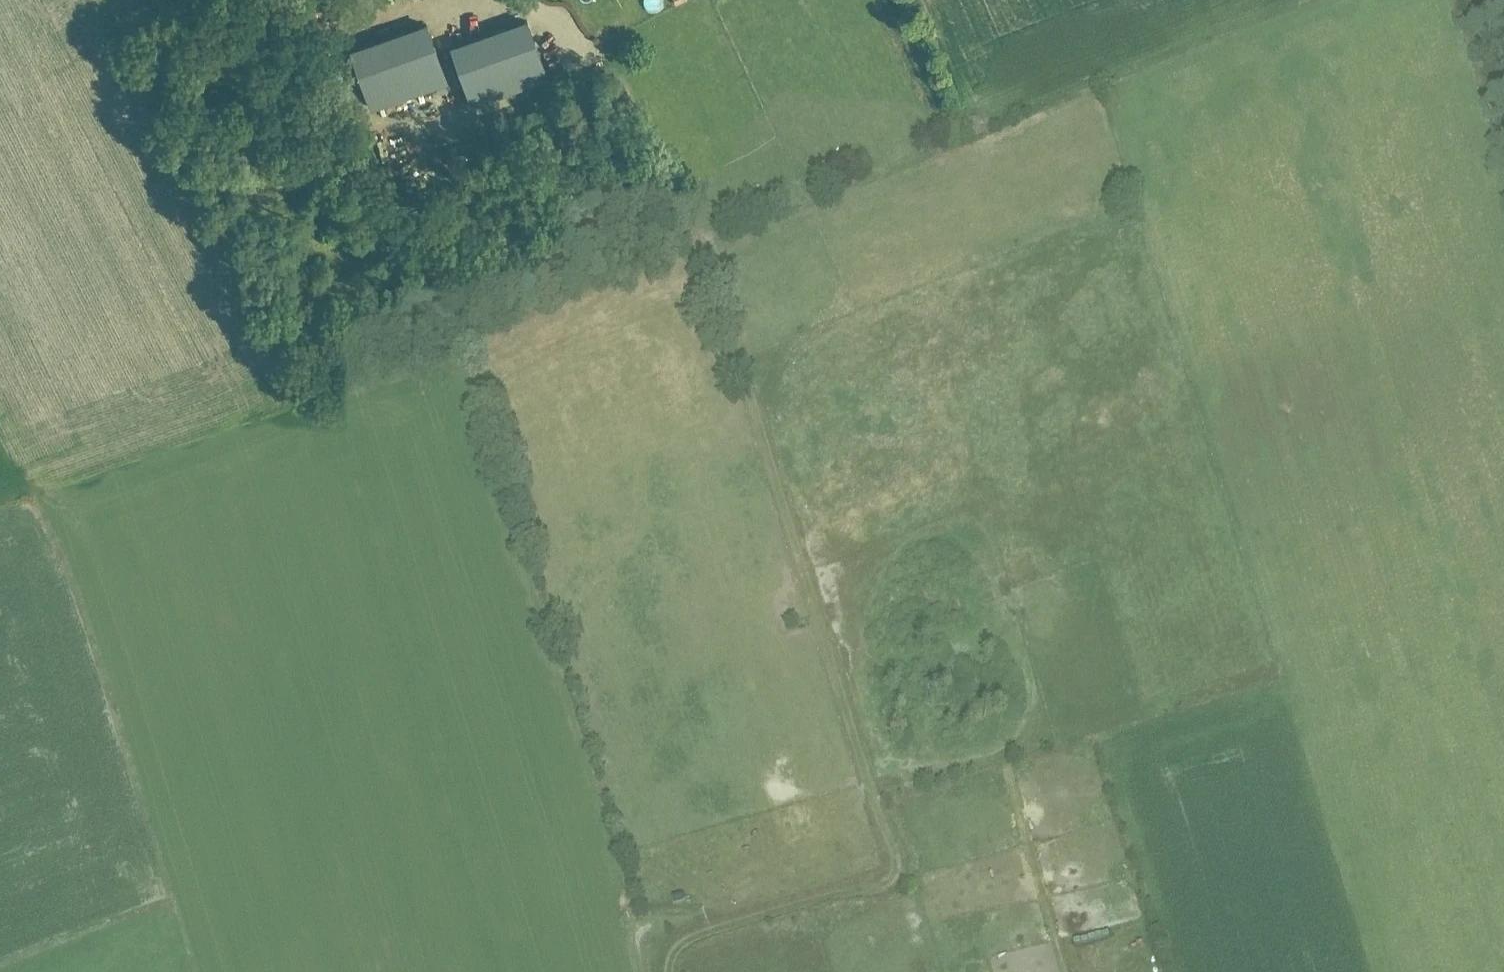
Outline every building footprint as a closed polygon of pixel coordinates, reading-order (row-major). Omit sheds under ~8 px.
[(471,102),(547,76),(527,20),(452,46),(471,102)] [(427,23),(350,50),(370,106),(447,80),(427,23)]
